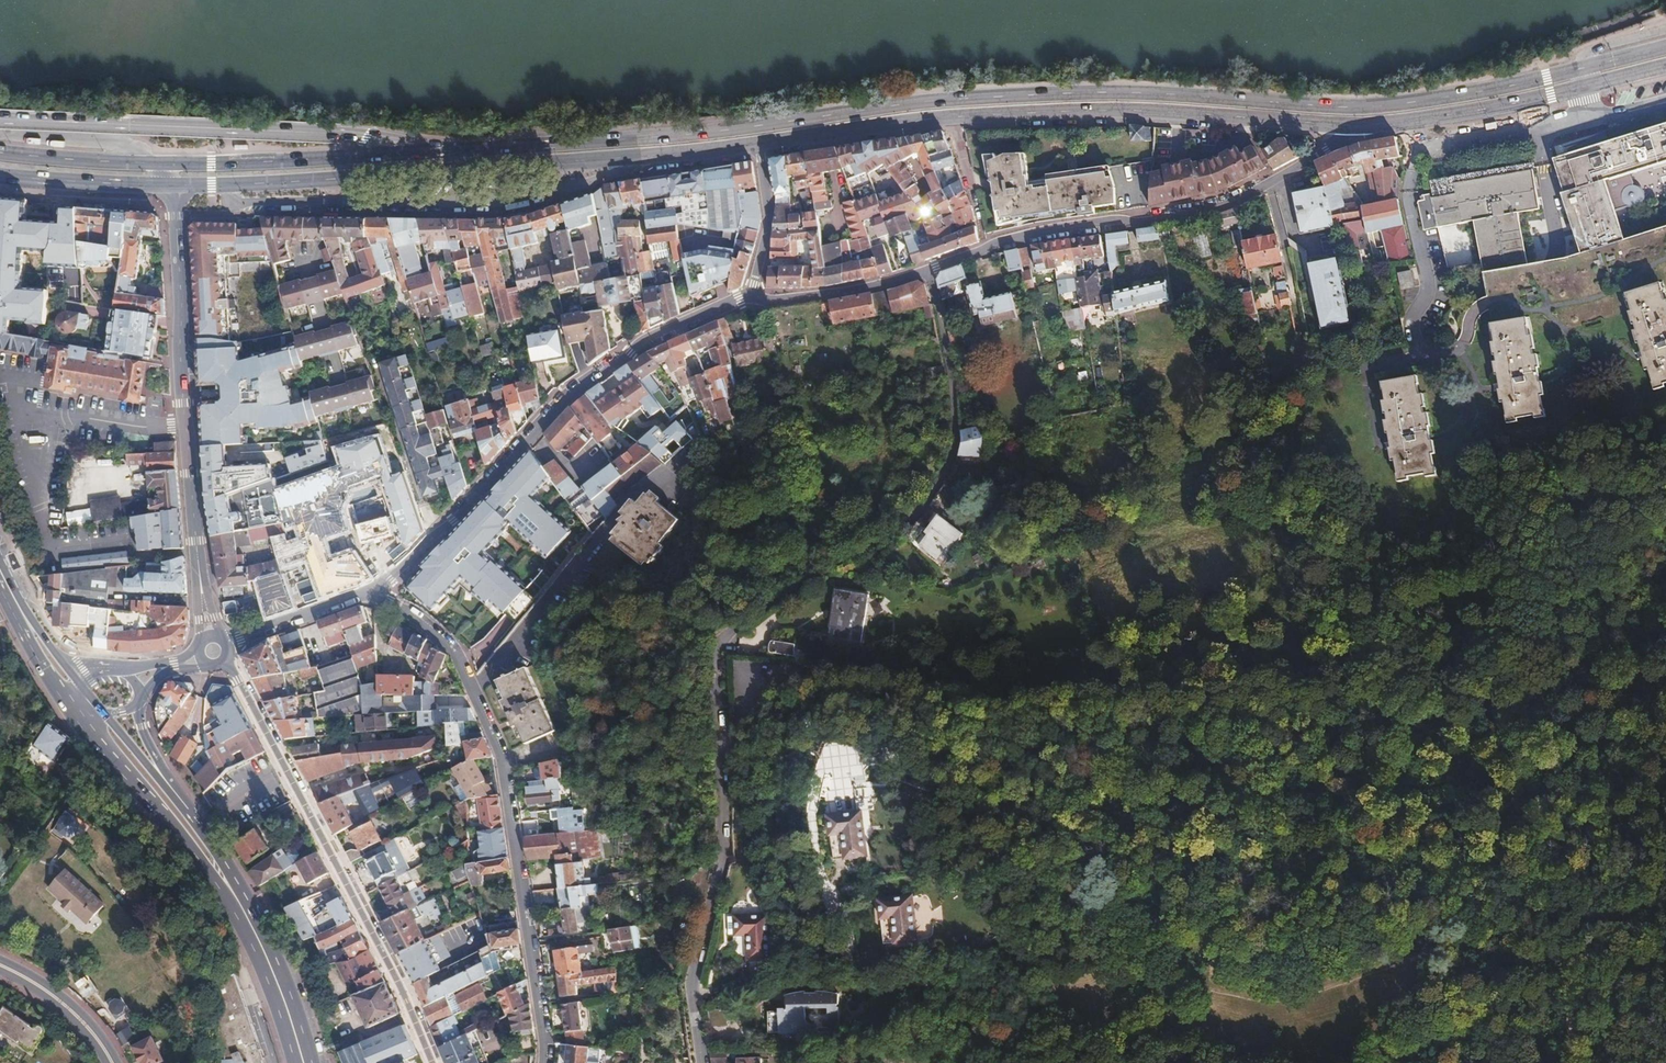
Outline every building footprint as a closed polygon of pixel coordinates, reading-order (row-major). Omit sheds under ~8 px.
[(1605,181),(1665,162),(1665,125),(1605,145),(1554,161),(1565,194),(1562,195),(1581,254),(1601,248),(1624,241),(1605,181)] [(1146,141),(1145,126),(1128,127),(1128,142),(1146,141)] [(935,171),(930,156),(949,152),(949,151),(942,134),(924,137),(898,141),(905,162),(915,157),(926,179),(936,175),(935,171)] [(1400,158),(1398,150),(1394,138),(1383,140),(1360,144),(1365,164),(1367,174),(1374,171),(1373,169),(1385,167),(1384,164),(1393,163),(1393,159),(1399,158),(1400,158)] [(1301,157),(1297,149),(1291,152),(1285,140),(1279,142),(1263,153),(1273,173),(1301,157)] [(905,162),(898,141),(836,149),(862,224),(882,217),(885,225),(908,217),(909,216),(912,224),(924,219),(905,195),(879,203),(867,174),(882,166),(899,187),(911,180),(900,164),(905,162)] [(1365,164),(1360,144),(1350,148),(1356,166),(1365,164)] [(1249,178),(1265,170),(1252,148),(1240,155),(1236,149),(1209,163),(1194,166),(1193,163),(1164,169),(1164,173),(1151,175),(1150,208),(1192,199),(1214,194),(1228,189),(1249,178)] [(1356,166),(1350,148),(1315,163),(1324,187),(1331,207),(1334,225),(1343,224),(1365,220),(1364,207),(1364,203),(1348,182),(1346,179),(1350,177),(1346,170),(1348,169),(1350,168),(1356,166)] [(806,155),(811,182),(814,204),(816,217),(818,231),(821,248),(841,245),(853,243),(869,241),(868,240),(867,235),(862,224),(836,149),(806,155)] [(954,166),(949,152),(930,156),(935,171),(954,166)] [(811,182),(806,155),(799,156),(792,157),(795,177),(795,179),(797,190),(799,190),(805,189),(808,204),(814,204),(811,182)] [(1116,207),(1116,193),(1111,173),(1047,183),(1047,186),(1031,189),(1026,156),(1004,159),(988,165),(998,230),(1020,224),(1020,221),(1037,219),(1037,220),(1053,218),(1053,216),(1079,213),(1080,219),(1095,216),(1094,210),(1116,207)] [(795,177),(792,157),(786,158),(787,172),(788,180),(795,179),(795,177)] [(788,180),(787,172),(786,158),(783,159),(779,160),(771,161),(774,199),(789,196),(788,180)] [(1400,202),(1401,178),(1397,172),(1394,167),(1393,163),(1384,164),(1385,167),(1373,169),(1374,171),(1367,174),(1374,204),(1364,207),(1365,220),(1343,224),(1348,248),(1349,251),(1349,252),(1351,252),(1355,272),(1363,270),(1356,235),(1380,230),(1388,262),(1412,258),(1400,202)] [(757,199),(753,165),(743,166),(733,168),(737,193),(741,223),(738,236),(737,244),(737,247),(736,252),(735,255),(750,257),(760,222),(757,199)] [(741,223),(737,193),(733,168),(689,175),(641,183),(644,208),(647,221),(648,232),(680,228),(680,226),(724,234),(738,236),(741,223)] [(1537,197),(1532,171),(1479,181),(1454,185),(1456,194),(1432,199),(1431,195),(1423,197),(1424,202),(1420,203),(1418,205),(1423,233),(1473,223),(1483,276),(1528,268),(1528,265),(1519,215),(1540,210),(1539,206),(1537,197)] [(939,213),(929,195),(921,199),(920,197),(919,195),(920,192),(911,180),(899,187),(905,195),(924,219),(927,218),(939,213)] [(962,195),(958,182),(941,188),(947,200),(962,195)] [(644,208),(641,183),(629,184),(628,185),(633,207),(647,221),(644,208)] [(633,207),(628,185),(620,186),(625,207),(633,206),(633,207)] [(625,207),(620,186),(610,187),(603,189),(598,192),(593,196),(597,218),(602,241),(614,239),(621,238),(620,228),(623,228),(622,226),(618,212),(626,210),(625,207)] [(1334,225),(1331,207),(1324,187),(1292,194),(1301,233),(1334,225)] [(971,209),(965,194),(962,195),(947,200),(953,215),(971,209)] [(0,195),(0,333),(46,342),(49,299),(51,261),(52,252),(53,226),(33,225),(36,200),(0,195)] [(611,282),(608,265),(588,269),(583,243),(578,244),(575,231),(590,227),(589,220),(597,218),(593,196),(576,202),(562,207),(572,250),(574,260),(574,261),(580,288),(611,282)] [(789,205),(789,202),(789,200),(775,203),(775,205),(775,209),(789,209),(789,205)] [(105,210),(105,204),(95,203),(83,202),(83,208),(105,210)] [(802,218),(800,204),(789,205),(789,209),(790,216),(788,216),(789,231),(804,231),(802,218)] [(110,245),(113,211),(105,210),(83,208),(76,207),(77,221),(77,228),(78,240),(110,245)] [(524,219),(511,222),(505,222),(510,248),(517,288),(518,293),(525,292),(524,286),(547,282),(548,287),(555,286),(551,266),(551,264),(574,260),(572,250),(562,207),(544,213),(534,216),(530,218),(524,219)] [(1241,226),(1237,207),(1220,214),(1218,214),(1221,230),(1241,226)] [(790,216),(789,209),(775,209),(774,225),(773,233),(789,233),(789,231),(788,216),(790,216)] [(975,223),(971,209),(953,215),(953,216),(955,224),(956,228),(975,223)] [(124,239),(128,212),(127,212),(118,211),(115,211),(113,211),(110,245),(109,257),(122,259),(124,239)] [(159,239),(158,219),(152,214),(143,213),(128,212),(124,239),(141,241),(142,235),(147,235),(147,237),(159,239)] [(949,227),(955,224),(953,216),(942,219),(939,213),(927,218),(928,221),(922,223),(927,235),(941,230),(949,227)] [(818,231),(816,217),(802,218),(804,231),(818,231)] [(885,225),(882,217),(862,224),(867,235),(868,240),(877,237),(878,238),(888,235),(885,225)] [(913,230),(908,217),(885,225),(888,235),(890,238),(913,230)] [(264,229),(261,219),(252,219),(252,229),(264,229)] [(323,240),(324,220),(261,219),(264,229),(273,263),(285,259),(281,242),(325,243),(324,241),(323,240)] [(238,252),(238,221),(196,220),(191,223),(185,229),(191,334),(225,332),(220,253),(238,252)] [(379,279),(374,267),(366,241),(367,221),(354,221),(324,220),(323,240),(324,241),(325,243),(335,274),(336,277),(343,296),(345,302),(382,290),(379,279)] [(407,291),(392,243),(391,221),(380,221),(367,221),(366,241),(374,267),(379,279),(395,275),(400,292),(407,291)] [(439,310),(426,265),(423,257),(414,260),(411,248),(420,246),(417,222),(405,222),(391,221),(392,243),(407,291),(411,303),(430,298),(432,309),(429,310),(431,318),(434,317),(441,315),(439,310)] [(447,236),(444,222),(431,222),(420,222),(417,222),(420,246),(427,246),(428,252),(430,252),(431,255),(434,254),(434,251),(441,250),(444,262),(453,261),(449,247),(447,236)] [(464,247),(456,222),(449,222),(444,222),(447,236),(449,247),(453,261),(456,271),(466,268),(467,275),(471,274),(466,256),(464,247)] [(479,243),(474,222),(463,222),(456,222),(464,247),(472,245),(474,254),(466,256),(471,274),(473,282),(474,286),(489,282),(479,243)] [(518,293),(517,288),(506,290),(497,251),(510,248),(505,222),(490,222),(474,222),(479,243),(489,282),(500,324),(523,318),(518,293)] [(643,254),(638,223),(622,226),(623,228),(620,228),(621,238),(628,237),(630,250),(636,249),(637,255),(643,254)] [(960,249),(958,234),(951,235),(949,227),(941,230),(927,235),(917,239),(918,240),(920,246),(920,248),(924,262),(960,249)] [(1624,241),(1601,248),(1581,254),(1566,258),(1560,259),(1528,265),(1528,268),(1483,276),(1492,327),(1525,321),(1528,336),(1567,329),(1582,326),(1632,310),(1628,296),(1661,286),(1665,300),(1665,227),(1624,241)] [(684,255),(680,228),(648,232),(649,236),(665,234),(671,274),(672,275),(687,273),(686,268),(684,255)] [(1158,240),(1157,228),(1136,231),(1138,243),(1158,240)] [(978,244),(976,229),(958,234),(961,249),(972,246),(978,244)] [(797,262),(796,243),(810,243),(812,263),(813,270),(813,271),(824,270),(823,262),(821,252),(821,248),(818,231),(804,231),(789,231),(789,233),(773,233),(771,261),(797,262)] [(1204,231),(1191,233),(1196,258),(1209,255),(1204,231)] [(1129,243),(1127,232),(1105,235),(1108,249),(1110,270),(1118,264),(1115,246),(1119,246),(1119,249),(1129,247),(1128,244),(1129,243)] [(671,274),(665,234),(649,236),(651,252),(651,253),(654,271),(655,276),(671,274)] [(737,244),(738,236),(724,234),(723,241),(737,244)] [(920,248),(920,246),(918,240),(917,239),(917,236),(905,240),(913,266),(924,262),(920,248)] [(1103,256),(1100,236),(1071,240),(1074,260),(1103,256)] [(1281,261),(1276,236),(1244,243),(1249,267),(1281,261)] [(637,255),(636,249),(630,250),(628,237),(621,238),(614,239),(617,260),(623,259),(626,279),(640,277),(640,273),(637,255)] [(137,280),(142,241),(141,241),(124,239),(122,259),(117,293),(130,295),(133,279),(137,280)] [(109,257),(110,245),(78,240),(80,268),(100,267),(101,260),(109,260),(109,257)] [(1074,260),(1071,240),(1052,243),(1057,269),(1061,295),(1080,291),(1080,290),(1078,278),(1074,260)] [(872,250),(869,241),(853,243),(856,254),(872,250)] [(1057,269),(1052,243),(1034,246),(1037,265),(1042,265),(1042,267),(1045,267),(1046,271),(1057,269)] [(891,273),(882,247),(872,250),(875,259),(876,262),(880,273),(881,276),(891,273)] [(1037,289),(1027,247),(1018,249),(1022,269),(1028,291),(1037,289)] [(1315,294),(1307,256),(1292,259),(1293,268),(1296,269),(1297,270),(1298,278),(1298,279),(1296,281),(1306,336),(1365,325),(1360,303),(1349,252),(1349,251),(1348,248),(1335,251),(1347,314),(1319,319),(1315,294)] [(1022,269),(1018,249),(1005,252),(1010,272),(1022,269)] [(731,283),(735,255),(736,252),(724,250),(714,252),(714,250),(684,255),(686,268),(687,273),(692,301),(731,283)] [(841,262),(840,250),(821,252),(823,262),(824,270),(841,266),(841,262)] [(1347,314),(1335,251),(1307,256),(1315,294),(1319,319),(1347,314)] [(654,271),(651,253),(643,254),(637,255),(640,273),(654,271)] [(741,290),(749,260),(750,257),(735,255),(731,283),(729,296),(741,290)] [(880,273),(876,262),(875,259),(853,264),(857,281),(875,277),(881,276),(880,273)] [(281,284),(299,280),(295,261),(276,265),(281,284)] [(580,288),(574,261),(551,266),(555,286),(557,294),(580,289),(580,288)] [(229,263),(230,273),(239,272),(238,262),(229,263)] [(469,314),(460,285),(459,280),(451,282),(449,277),(441,279),(436,263),(426,265),(439,310),(448,308),(451,319),(469,314)] [(857,281),(853,264),(841,266),(842,284),(848,283),(857,281)] [(958,281),(967,278),(962,264),(941,272),(937,279),(938,282),(941,300),(947,299),(961,293),(958,281)] [(842,284),(841,266),(824,270),(824,287),(842,284)] [(1284,266),(1275,266),(1276,275),(1285,274),(1284,266)] [(780,290),(781,270),(770,269),(768,290),(780,290)] [(803,289),(803,270),(781,270),(780,290),(798,290),(803,289)] [(812,288),(813,271),(813,270),(803,270),(803,289),(812,288)] [(824,287),(824,270),(813,271),(812,288),(824,287)] [(1103,308),(1099,276),(1099,274),(1098,271),(1085,273),(1085,277),(1078,278),(1080,290),(1080,291),(1084,312),(1103,308)] [(1410,271),(1397,273),(1400,290),(1414,287),(1410,271)] [(1103,273),(1103,275),(1105,287),(1113,286),(1111,274),(1111,272),(1103,273)] [(343,296),(336,277),(335,274),(317,279),(317,280),(323,302),(343,296)] [(672,275),(671,274),(655,276),(657,287),(663,325),(678,319),(672,275)] [(649,330),(643,293),(640,277),(626,279),(611,282),(580,288),(580,289),(581,293),(589,291),(590,293),(591,295),(592,295),(593,296),(597,295),(598,294),(599,293),(600,294),(601,294),(603,307),(632,302),(632,298),(636,298),(637,302),(637,306),(636,306),(640,333),(649,330)] [(323,302),(317,280),(299,285),(305,307),(306,309),(323,304),(323,302)] [(1116,314),(1171,300),(1167,280),(1113,293),(1114,295),(1116,312),(1116,314)] [(1288,292),(1285,281),(1277,283),(1279,294),(1288,292)] [(474,286),(473,282),(460,285),(469,314),(482,311),(474,286)] [(932,318),(930,306),(928,307),(924,287),(918,282),(894,289),(844,301),(824,305),(826,318),(832,317),(834,327),(922,308),(924,319),(932,318)] [(305,307),(299,285),(299,284),(280,289),(280,291),(286,312),(305,307)] [(1017,317),(1011,293),(985,300),(981,284),(967,287),(970,297),(958,300),(961,312),(972,309),(974,315),(980,314),(981,318),(979,318),(980,323),(982,323),(983,326),(1017,317)] [(164,301),(163,288),(149,286),(147,298),(153,300),(164,301)] [(1665,300),(1661,286),(1628,296),(1632,310),(1636,323),(1634,323),(1640,342),(1638,343),(1643,358),(1645,357),(1653,383),(1662,380),(1663,383),(1665,382),(1665,302),(1665,300)] [(1258,313),(1253,289),(1241,292),(1245,315),(1258,313)] [(1274,296),(1278,309),(1294,305),(1291,292),(1274,296)] [(165,318),(164,305),(164,301),(153,300),(147,298),(130,295),(117,293),(115,310),(118,310),(155,317),(165,318)] [(1116,312),(1114,295),(1104,297),(1106,314),(1116,312)] [(612,352),(604,312),(583,316),(582,309),(579,310),(571,311),(569,312),(570,318),(563,320),(568,342),(587,338),(589,350),(591,356),(592,364),(612,352)] [(148,359),(155,317),(118,310),(114,355),(124,357),(148,359)] [(88,334),(90,316),(60,312),(58,331),(88,334)] [(729,338),(724,321),(721,322),(716,324),(721,340),(729,338)] [(1535,368),(1532,348),(1530,349),(1528,336),(1525,321),(1492,327),(1497,354),(1495,355),(1499,374),(1497,374),(1500,390),(1501,390),(1506,416),(1516,414),(1516,418),(1534,415),(1534,411),(1542,409),(1538,383),(1539,383),(1537,367),(1535,368)] [(361,349),(353,324),(331,330),(332,332),(338,355),(361,349)] [(725,352),(721,340),(716,324),(685,337),(690,351),(700,379),(714,418),(716,425),(741,418),(725,352)] [(562,358),(558,331),(527,337),(532,363),(562,358)] [(338,355),(332,332),(314,337),(320,361),(321,362),(338,357),(338,355)] [(122,365),(124,357),(114,355),(46,342),(0,333),(0,348),(34,354),(34,357),(46,359),(46,356),(56,358),(50,388),(66,391),(66,387),(74,389),(126,399),(125,403),(140,406),(147,370),(122,365)] [(314,337),(313,335),(294,340),(301,366),(320,361),(314,337)] [(690,351),(685,337),(669,344),(668,345),(672,358),(673,363),(676,373),(682,372),(681,360),(684,359),(683,353),(690,351)] [(445,338),(427,344),(430,353),(448,347),(445,338)] [(211,341),(196,342),(199,390),(217,388),(217,402),(203,403),(200,407),(202,447),(245,445),(244,425),(261,426),(261,432),(304,431),(317,425),(316,421),(310,400),(293,403),(286,375),(302,371),(296,347),(239,361),(237,344),(211,341)] [(493,352),(490,341),(478,344),(481,355),(493,352)] [(774,362),(771,352),(769,341),(733,348),(737,370),(774,362)] [(672,358),(668,345),(648,353),(647,354),(655,367),(663,365),(669,376),(672,375),(678,390),(688,388),(687,387),(687,383),(686,380),(683,372),(682,372),(676,373),(673,363),(672,358)] [(655,367),(647,354),(645,355),(627,367),(638,383),(657,370),(655,367)] [(434,448),(429,433),(424,416),(404,357),(379,365),(420,488),(423,487),(426,498),(440,493),(449,491),(440,466),(440,464),(434,448)] [(617,419),(596,388),(586,396),(591,403),(605,422),(606,423),(632,448),(644,460),(655,471),(657,473),(684,449),(696,439),(682,407),(663,422),(659,416),(638,383),(627,367),(614,375),(635,406),(617,419)] [(944,376),(943,369),(931,371),(932,380),(944,378),(944,376)] [(1421,406),(1416,378),(1382,385),(1387,412),(1386,412),(1389,431),(1387,431),(1391,448),(1392,447),(1397,474),(1406,472),(1407,476),(1425,472),(1425,469),(1434,467),(1429,441),(1430,440),(1427,424),(1426,425),(1422,406),(1421,406)] [(714,418),(700,379),(687,383),(687,387),(688,388),(694,405),(698,404),(702,414),(707,413),(709,420),(714,418)] [(380,404),(372,380),(347,387),(347,389),(353,411),(380,404)] [(539,399),(535,380),(516,384),(518,390),(521,403),(539,399)] [(521,403),(518,390),(516,384),(503,387),(505,392),(510,413),(515,412),(516,417),(524,415),(521,403)] [(510,413),(505,392),(503,387),(502,385),(490,388),(495,403),(499,416),(501,424),(507,443),(516,433),(510,413)] [(353,411),(347,389),(330,394),(336,416),(336,417),(354,413),(353,411)] [(336,416),(330,394),(329,392),(309,397),(310,400),(316,421),(336,416)] [(605,422),(591,403),(586,396),(584,397),(570,408),(591,438),(607,461),(618,453),(599,427),(603,425),(606,423),(605,422)] [(663,422),(682,407),(679,400),(659,416),(663,422)] [(473,423),(469,411),(467,401),(444,408),(454,438),(475,431),(473,423)] [(499,416),(495,403),(469,411),(473,423),(475,431),(479,442),(485,466),(507,443),(501,424),(481,430),(478,422),(499,416)] [(591,438),(569,408),(560,419),(544,435),(555,451),(565,448),(569,453),(591,438)] [(447,425),(442,411),(424,416),(429,433),(434,448),(444,445),(439,428),(447,425)] [(981,441),(981,437),(979,427),(970,428),(969,420),(959,421),(961,440),(961,443),(958,454),(979,456),(981,441)] [(733,446),(727,427),(718,430),(726,451),(728,450),(727,448),(733,446)] [(328,463),(322,443),(305,444),(311,469),(328,463)] [(175,455),(174,444),(155,445),(155,455),(175,455)] [(282,456),(282,444),(255,445),(245,445),(237,446),(238,458),(282,456)] [(467,486),(459,464),(456,465),(450,448),(447,448),(449,454),(445,456),(446,462),(440,464),(440,466),(449,491),(452,502),(467,486)] [(644,460),(632,448),(621,457),(618,453),(607,461),(610,464),(620,478),(644,460)] [(530,494),(547,476),(542,469),(531,452),(406,585),(431,608),(462,575),(503,613),(525,589),(484,551),(510,522),(547,557),(570,532),(530,494)] [(228,482),(226,453),(203,454),(203,464),(206,494),(206,504),(273,482),(291,476),(289,468),(249,479),(228,482)] [(180,512),(175,455),(155,455),(126,455),(126,466),(147,465),(148,493),(147,493),(148,516),(180,512)] [(611,502),(602,491),(620,478),(610,464),(579,488),(557,458),(542,469),(547,476),(592,536),(616,508),(611,502)] [(628,490),(655,471),(644,460),(620,478),(602,491),(611,502),(626,490),(628,490)] [(264,505),(270,504),(274,516),(281,515),(273,482),(206,504),(212,538),(265,529),(263,520),(249,522),(248,516),(261,513),(261,514),(266,512),(264,505)] [(415,506),(410,492),(402,494),(406,508),(415,506)] [(428,505),(442,501),(440,493),(426,498),(428,505)] [(121,495),(90,502),(95,524),(126,518),(121,495)] [(679,525),(644,495),(636,505),(633,503),(622,517),(624,519),(619,525),(622,528),(613,538),(648,568),(662,552),(659,549),(679,525)] [(56,506),(54,527),(65,528),(67,507),(56,506)] [(68,525),(93,523),(92,509),(67,511),(68,525)] [(948,553),(963,533),(940,515),(939,516),(932,511),(926,520),(932,525),(918,544),(938,560),(945,551),(948,553)] [(183,552),(180,523),(180,512),(148,516),(144,517),(140,518),(142,551),(162,550),(163,553),(183,552)] [(424,532),(419,516),(408,519),(415,541),(424,532)] [(365,557),(401,546),(392,517),(356,528),(365,557)] [(286,536),(284,526),(265,529),(212,538),(216,564),(220,590),(249,587),(249,583),(257,581),(282,575),(279,563),(274,564),(263,567),(254,569),(240,571),(239,567),(244,566),(242,558),(237,559),(235,550),(251,547),(250,543),(254,542),(271,539),(286,536)] [(328,563),(314,527),(302,531),(309,551),(311,551),(313,557),(309,558),(323,598),(338,593),(333,579),(328,563)] [(289,550),(286,536),(271,539),(274,553),(275,552),(289,550)] [(121,556),(56,560),(56,570),(122,566),(121,556)] [(358,574),(353,558),(328,563),(333,579),(358,574)] [(186,596),(184,563),(183,559),(162,561),(163,574),(145,575),(141,575),(132,583),(124,583),(124,593),(137,594),(148,594),(186,596)] [(163,574),(162,561),(161,561),(144,566),(145,575),(163,574)] [(105,602),(105,573),(68,575),(61,575),(61,603),(92,608),(112,611),(146,616),(188,620),(187,611),(151,608),(150,604),(105,602)] [(90,628),(92,608),(61,603),(61,575),(50,576),(50,577),(48,604),(54,604),(54,625),(90,628)] [(291,609),(282,575),(257,581),(267,618),(291,609)] [(868,596),(836,590),(826,638),(859,644),(868,596)] [(364,623),(361,608),(339,616),(346,644),(361,640),(357,626),(364,623)] [(182,644),(189,625),(188,620),(146,616),(112,611),(106,650),(129,652),(133,653),(166,650),(169,649),(182,644)] [(346,644),(339,616),(319,623),(326,649),(347,647),(346,644)] [(404,657),(413,639),(396,629),(395,632),(389,630),(385,638),(390,641),(386,648),(404,657)] [(308,670),(298,631),(272,640),(240,657),(252,680),(282,675),(299,671),(308,670)] [(373,663),(373,641),(373,637),(361,640),(346,644),(347,647),(351,662),(352,667),(373,663)] [(416,663),(424,647),(426,644),(414,637),(413,639),(404,657),(416,663)] [(792,656),(794,645),(772,641),(770,652),(776,653),(784,654),(792,656)] [(431,684),(444,658),(424,647),(416,663),(422,666),(414,682),(420,685),(421,694),(436,694),(437,687),(431,684)] [(361,715),(359,691),(358,690),(352,667),(351,662),(315,669),(317,677),(322,695),(314,696),(315,714),(316,719),(354,716),(361,715)] [(373,676),(373,663),(352,667),(358,690),(373,688),(373,676)] [(555,731),(536,688),(527,668),(497,681),(505,700),(501,701),(507,715),(511,714),(524,744),(555,731)] [(317,677),(315,669),(308,670),(299,671),(301,680),(317,677)] [(287,700),(282,675),(252,680),(262,698),(264,703),(287,700)] [(410,694),(410,677),(373,676),(373,688),(373,695),(376,695),(410,694)] [(188,698),(197,686),(168,682),(160,693),(161,695),(155,702),(155,718),(155,722),(159,735),(159,736),(188,698)] [(251,730),(235,699),(229,689),(212,687),(206,697),(207,698),(219,727),(203,736),(210,753),(251,730)] [(379,714),(376,695),(373,695),(373,688),(358,690),(359,691),(361,715),(379,714)] [(185,721),(194,702),(188,698),(159,736),(165,750),(185,721)] [(299,721),(293,699),(287,700),(264,703),(274,723),(299,721)] [(473,721),(467,707),(434,709),(435,725),(444,724),(459,722),(473,721)] [(385,730),(384,713),(379,714),(361,715),(354,716),(356,733),(385,730)] [(306,729),(305,720),(299,721),(274,723),(284,741),(333,735),(332,727),(306,729)] [(461,735),(459,722),(444,724),(445,744),(465,741),(481,738),(479,732),(461,735)] [(65,741),(42,724),(35,734),(16,759),(28,767),(36,755),(48,764),(65,741)] [(230,771),(263,753),(252,733),(251,730),(210,753),(214,765),(216,770),(220,779),(230,771)] [(181,766),(194,745),(181,737),(169,757),(181,766)] [(343,755),(345,768),(352,765),(352,764),(403,757),(437,750),(436,737),(413,740),(343,747),(343,755)] [(489,756),(481,738),(465,741),(467,762),(469,761),(470,760),(489,757),(489,756)] [(343,755),(343,747),(320,750),(319,746),(289,750),(295,762),(343,755)] [(305,782),(345,768),(343,755),(295,762),(305,782)] [(191,768),(200,774),(206,766),(197,760),(191,768)] [(485,798),(478,785),(482,784),(469,761),(467,762),(451,771),(458,785),(450,790),(459,805),(469,800),(485,798)] [(559,776),(557,761),(539,765),(541,779),(543,779),(559,776)] [(204,792),(220,779),(216,770),(214,765),(194,780),(204,792)] [(363,819),(420,787),(412,770),(369,785),(350,792),(363,819)] [(357,775),(310,791),(317,803),(337,796),(350,792),(369,785),(365,774),(357,775)] [(574,806),(565,775),(559,776),(560,788),(561,797),(563,807),(574,806)] [(560,788),(559,776),(543,779),(544,782),(525,785),(527,802),(552,798),(551,790),(560,788)] [(489,797),(482,784),(478,785),(485,798),(489,797)] [(560,788),(551,790),(552,798),(561,797),(560,788)] [(351,825),(337,796),(317,803),(333,835),(351,825)] [(501,828),(498,810),(496,798),(475,801),(480,831),(501,828)] [(541,812),(533,826),(560,823),(563,819),(570,818),(572,832),(574,832),(581,831),(574,806),(563,807),(555,808),(555,809),(541,812)] [(859,810),(826,815),(832,860),(865,855),(859,810)] [(560,823),(533,826),(535,836),(572,832),(570,818),(563,819),(560,823)] [(369,821),(350,831),(360,851),(379,841),(369,821)] [(267,851),(254,829),(231,843),(245,865),(267,851)] [(580,887),(574,832),(572,832),(535,836),(522,838),(525,860),(554,857),(558,889),(580,887)] [(403,864),(391,841),(370,852),(366,855),(369,861),(364,863),(376,887),(405,873),(418,867),(412,856),(406,859),(407,862),(403,864)] [(506,858),(503,841),(489,843),(490,851),(473,855),(475,865),(506,858)] [(349,864),(359,858),(356,851),(349,849),(343,852),(349,864)] [(306,885),(327,874),(319,858),(316,853),(295,864),(306,885)] [(255,889),(290,867),(284,858),(277,862),(273,856),(268,859),(244,873),(249,880),(255,889)] [(481,877),(508,871),(506,858),(475,865),(468,866),(464,868),(465,877),(468,890),(482,887),(481,877)] [(100,902),(64,868),(48,885),(61,898),(59,901),(66,908),(69,905),(83,919),(100,902)] [(465,877),(464,868),(451,873),(454,881),(465,877)] [(406,894),(402,886),(409,882),(405,873),(376,887),(385,903),(406,894)] [(606,875),(608,884),(619,882),(617,873),(606,875)] [(587,896),(586,893),(595,892),(594,885),(580,887),(558,889),(557,889),(559,910),(580,907),(579,897),(587,896)] [(769,905),(769,888),(761,888),(761,905),(769,905)] [(536,904),(550,902),(549,890),(534,892),(536,904)] [(414,907),(407,893),(406,894),(385,903),(392,917),(414,907)] [(910,894),(877,898),(883,943),(916,939),(910,894)] [(471,906),(469,896),(461,898),(464,908),(471,906)] [(315,936),(350,919),(344,906),(339,897),(326,903),(326,908),(311,915),(306,906),(309,905),(306,898),(282,909),(299,937),(304,935),(306,940),(312,937),(315,936)] [(440,918),(431,899),(414,907),(392,917),(379,923),(395,955),(406,950),(425,941),(432,938),(430,934),(419,939),(412,923),(425,918),(427,923),(440,918)] [(575,933),(574,919),(585,918),(583,907),(580,907),(559,910),(533,914),(536,937),(575,933)] [(736,915),(725,915),(725,916),(725,934),(725,935),(736,935),(736,915)] [(770,915),(736,915),(736,935),(736,961),(769,961),(770,915)] [(364,946),(350,919),(315,936),(312,937),(319,960),(324,958),(322,950),(344,940),(348,948),(337,953),(340,962),(367,950),(364,946)] [(517,930),(516,924),(488,928),(489,934),(517,930)] [(628,941),(626,928),(611,930),(606,931),(607,944),(628,941)] [(519,944),(517,930),(489,934),(485,935),(487,946),(481,952),(482,960),(492,953),(511,949),(511,945),(519,944)] [(453,964),(450,957),(435,963),(425,941),(406,950),(411,960),(401,965),(410,984),(425,977),(435,973),(453,964)] [(577,974),(575,953),(590,951),(589,944),(551,949),(555,977),(577,974)] [(382,983),(371,960),(367,950),(340,962),(336,963),(347,987),(349,986),(351,985),(356,994),(365,990),(382,983)] [(482,960),(481,952),(453,964),(435,973),(441,984),(430,988),(425,977),(410,984),(420,1009),(476,981),(485,977),(482,960)] [(347,987),(336,963),(334,964),(345,987),(347,987)] [(614,994),(610,969),(577,974),(579,986),(605,983),(606,987),(600,988),(601,995),(614,994)] [(579,986),(577,974),(555,977),(558,998),(573,996),(572,987),(579,986)] [(232,975),(194,998),(217,1062),(263,1062),(232,975)] [(451,1015),(484,999),(476,981),(420,1009),(422,1015),(427,1027),(451,1015)] [(396,1015),(382,984),(382,983),(365,990),(356,994),(354,995),(350,997),(364,1030),(396,1015)] [(522,1008),(513,985),(495,994),(504,1017),(508,1015),(522,1008)] [(785,1011),(777,1011),(765,1011),(765,1032),(776,1032),(782,1032),(782,1039),(814,1038),(814,1032),(830,1031),(830,1033),(839,1033),(839,1025),(835,1024),(834,1007),(830,1008),(830,1003),(834,1002),(833,993),(829,992),(824,991),(821,990),(817,990),(813,991),(813,995),(785,995),(785,1007),(785,1011)] [(582,1047),(576,1003),(560,1005),(565,1045),(582,1047)] [(337,1019),(331,1005),(324,1008),(329,1022),(337,1019)] [(532,1029),(529,1011),(528,1005),(522,1008),(508,1015),(512,1035),(532,1029)] [(732,1017),(731,1006),(722,1007),(723,1011),(719,1011),(719,1009),(705,1010),(707,1026),(721,1025),(720,1021),(727,1021),(726,1018),(732,1017)] [(2,1009),(0,1011),(0,1034),(16,1046),(17,1044),(30,1054),(42,1039),(40,1037),(42,1033),(43,1032),(43,1031),(42,1030),(41,1029),(40,1028),(38,1028),(36,1029),(33,1032),(2,1009)] [(457,1038),(451,1023),(453,1022),(451,1015),(427,1027),(436,1048),(457,1038)] [(414,1055),(404,1033),(401,1026),(336,1054),(340,1062),(396,1062),(402,1060),(414,1055)] [(61,1051),(73,1041),(68,1035),(61,1029),(50,1040),(61,1051)] [(132,1038),(128,1030),(115,1038),(119,1045),(132,1038)] [(473,1031),(457,1038),(436,1048),(442,1062),(486,1062),(473,1031)] [(163,1060),(150,1037),(132,1046),(140,1062),(158,1062),(163,1060)] [(586,1047),(582,1047),(565,1045),(564,1062),(584,1062),(586,1047)] [(597,1049),(586,1047),(584,1062),(596,1062),(597,1049)] [(728,1052),(711,1052),(708,1052),(710,1062),(724,1062),(724,1057),(728,1057),(728,1052)] [(534,1055),(521,1055),(498,1062),(533,1062),(534,1055)]
